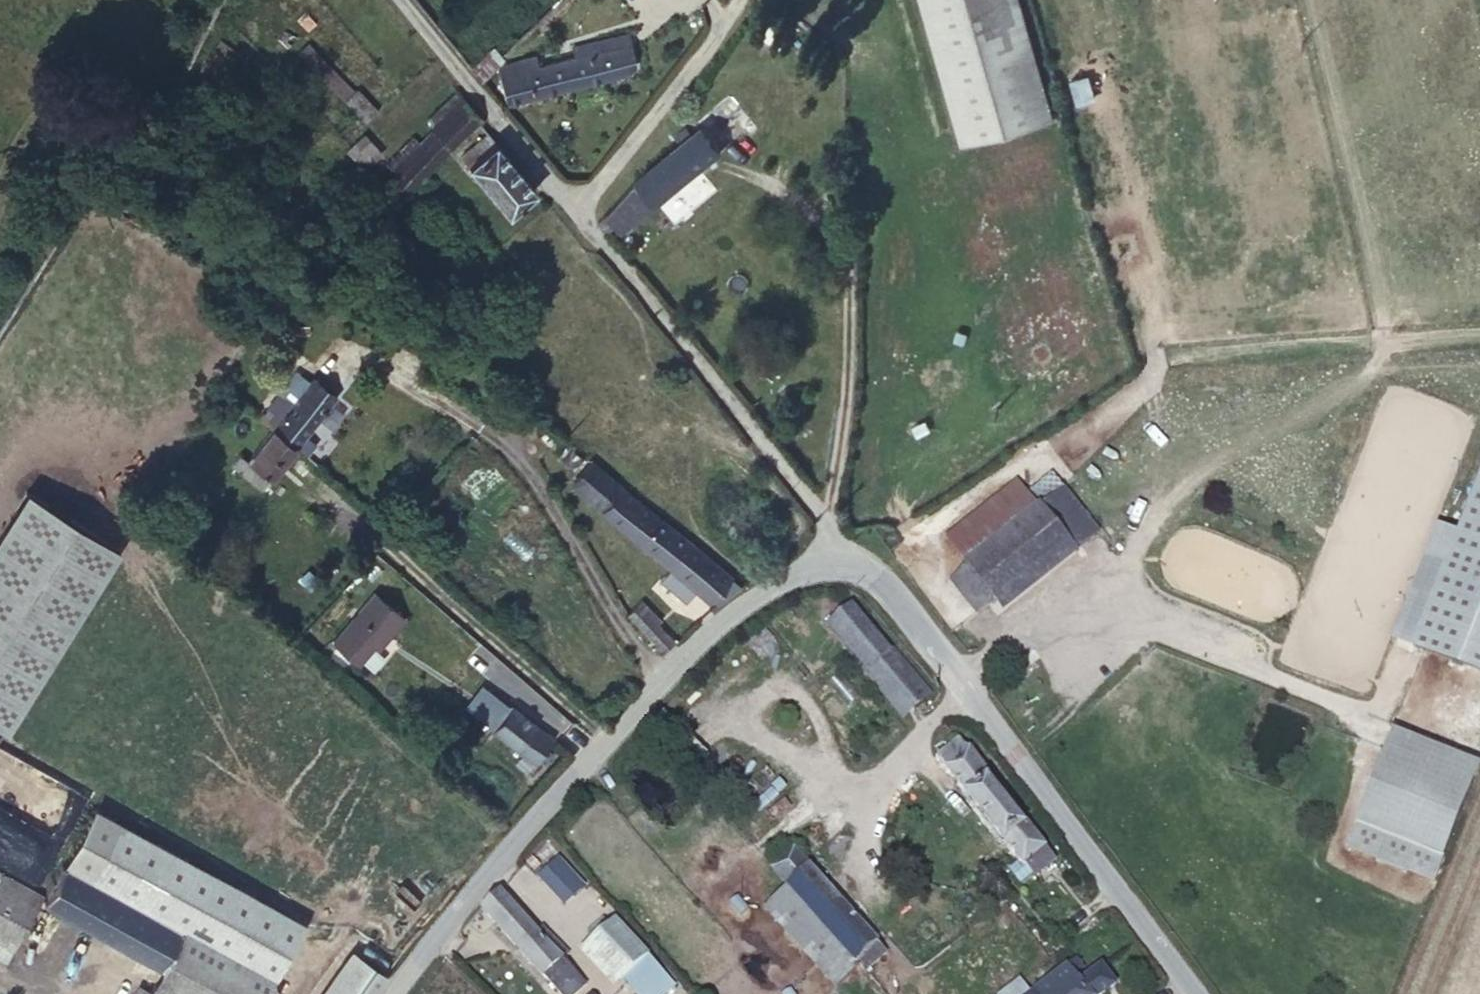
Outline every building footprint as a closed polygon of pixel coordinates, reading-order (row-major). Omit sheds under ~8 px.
[(1020,0),(921,0),(961,143),(1053,118),(1020,0)] [(504,100),(634,66),(626,34),(597,42),(600,53),(537,69),(534,58),(520,61),(496,70),(504,100)] [(353,90),(308,43),(298,52),(344,99),(353,90)] [(480,80),(503,58),(493,47),(470,69),(480,80)] [(377,109),(356,88),(353,90),(344,99),(365,121),(377,109)] [(435,127),(463,101),(455,90),(426,118),(435,127)] [(450,148),(483,117),(465,99),(463,101),(435,127),(432,129),(450,148)] [(741,133),(725,113),(710,125),(726,145),(741,133)] [(344,140),(362,124),(354,115),(336,131),(344,140)] [(657,201),(722,150),(703,125),(638,178),(606,212),(599,221),(607,230),(616,223),(622,230),(657,201)] [(411,190),(450,148),(432,129),(420,142),(392,169),(390,171),(411,190)] [(536,190),(488,132),(459,156),(508,214),(536,190)] [(363,166),(380,151),(364,133),(347,149),(363,166)] [(392,169),(420,142),(412,134),(384,161),(392,169)] [(295,444),(331,396),(296,369),(259,417),(273,428),(295,444)] [(261,487),(295,444),(273,428),(248,459),(239,452),(231,463),(261,487)] [(590,494),(606,473),(594,464),(578,485),(590,494)] [(729,574),(606,473),(590,494),(609,510),(607,513),(671,565),(661,578),(687,599),(697,587),(710,597),(729,574)] [(959,534),(983,565),(1044,515),(1020,485),(959,534)] [(1004,591),(1014,603),(1105,530),(1074,492),(1044,515),(983,565),(1004,591)] [(1468,537),(1449,530),(1437,558),(1457,566),(1424,650),(1479,672),(1479,507),(1468,537)] [(962,580),(982,607),(1004,591),(983,565),(962,580)] [(373,645),(400,616),(374,593),(333,640),(358,662),(373,645)] [(674,641),(657,623),(661,619),(642,599),(628,613),(663,651),(674,641)] [(931,698),(854,603),(828,624),(907,717),(931,698)] [(405,619),(400,616),(373,645),(378,649),(405,619)] [(534,760),(552,738),(511,706),(493,728),(534,760)] [(1389,728),(1346,850),(1437,881),(1479,759),(1389,728)] [(959,737),(937,753),(1018,858),(1019,856),(1031,871),(1051,856),(1023,818),(1021,820),(985,774),(986,772),(959,737)] [(302,923),(120,823),(91,877),(182,928),(272,979),(302,923)] [(893,954),(796,848),(772,869),(789,887),(860,966),(869,975),(893,954)] [(584,884),(559,856),(540,873),(565,902),(584,884)] [(1017,882),(1031,871),(1019,856),(1018,858),(1005,867),(1017,882)] [(91,877),(63,861),(43,900),(160,967),(182,928),(91,877)] [(40,899),(0,876),(0,957),(6,960),(40,899)] [(860,966),(789,887),(765,909),(835,989),(860,966)] [(501,890),(483,907),(562,993),(573,993),(585,983),(563,958),(568,953),(551,933),(545,938),(501,890)] [(603,919),(588,933),(595,940),(591,944),(637,993),(648,993),(668,975),(617,920),(610,926),(603,919)] [(272,979),(182,928),(160,967),(147,990),(145,993),(264,993),(272,979)] [(1035,993),(1107,993),(1115,988),(1101,969),(1079,986),(1074,980),(1082,974),(1074,964),(1035,993)] [(676,984),(668,975),(648,993),(664,993),(676,984)] [(147,990),(136,984),(131,993),(145,993),(147,990)]
